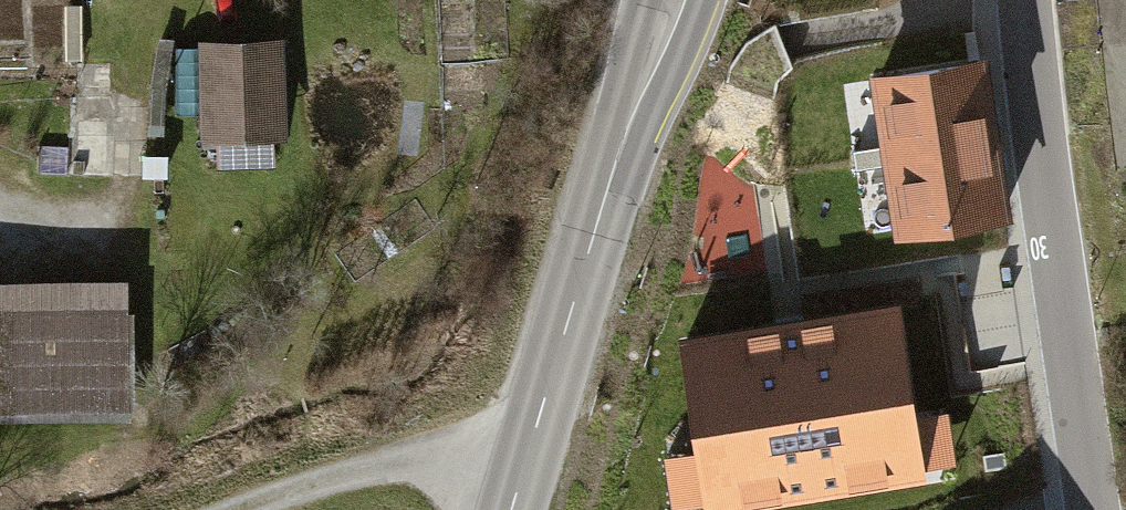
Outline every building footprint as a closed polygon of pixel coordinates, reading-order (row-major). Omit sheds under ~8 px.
[(123,0),(74,0),(71,80),(120,82),(123,0)] [(288,137),(286,30),(205,31),(206,138),(288,137)] [(979,63),(878,79),(889,153),(993,138),(979,63)] [(993,138),(889,153),(901,229),(1003,213),(993,138)] [(128,257),(0,258),(0,411),(129,410),(128,257)] [(913,306),(919,404),(953,402),(948,304),(913,306)] [(896,310),(684,343),(708,501),(920,470),(896,310)] [(954,405),(925,410),(935,466),(965,460),(954,405)]
